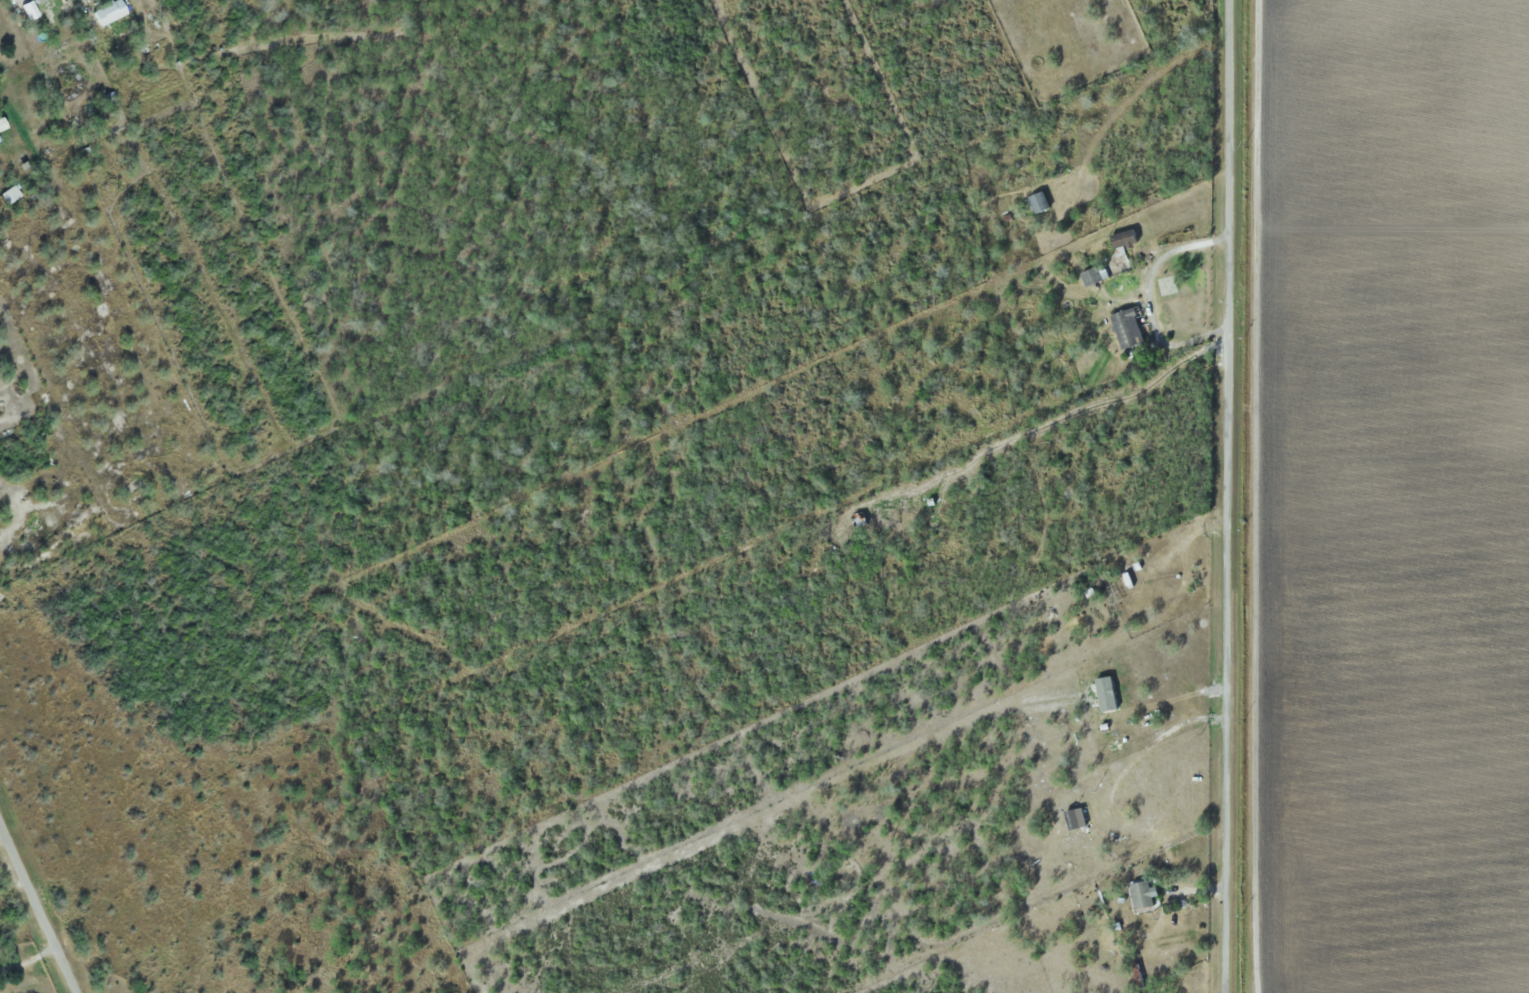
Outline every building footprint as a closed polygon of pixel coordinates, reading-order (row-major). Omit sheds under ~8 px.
[(103,27),(127,11),(120,0),(114,0),(93,13),(103,27)] [(19,193),(12,186),(1,197),(8,204),(19,193)] [(1031,197),(1038,215),(1054,208),(1046,190),(1031,197)] [(1141,242),(1137,229),(1112,236),(1116,249),(1141,242)] [(1089,288),(1111,277),(1104,264),(1082,275),(1089,288)] [(1176,292),(1174,276),(1158,279),(1161,295),(1176,292)] [(1057,297),(1063,321),(1076,318),(1070,294),(1057,297)] [(1112,317),(1125,350),(1148,342),(1135,308),(1112,317)] [(1079,809),(1068,811),(1072,830),(1083,828),(1079,809)] [(1143,885),(1149,907),(1155,905),(1152,896),(1159,894),(1156,882),(1143,885)]
